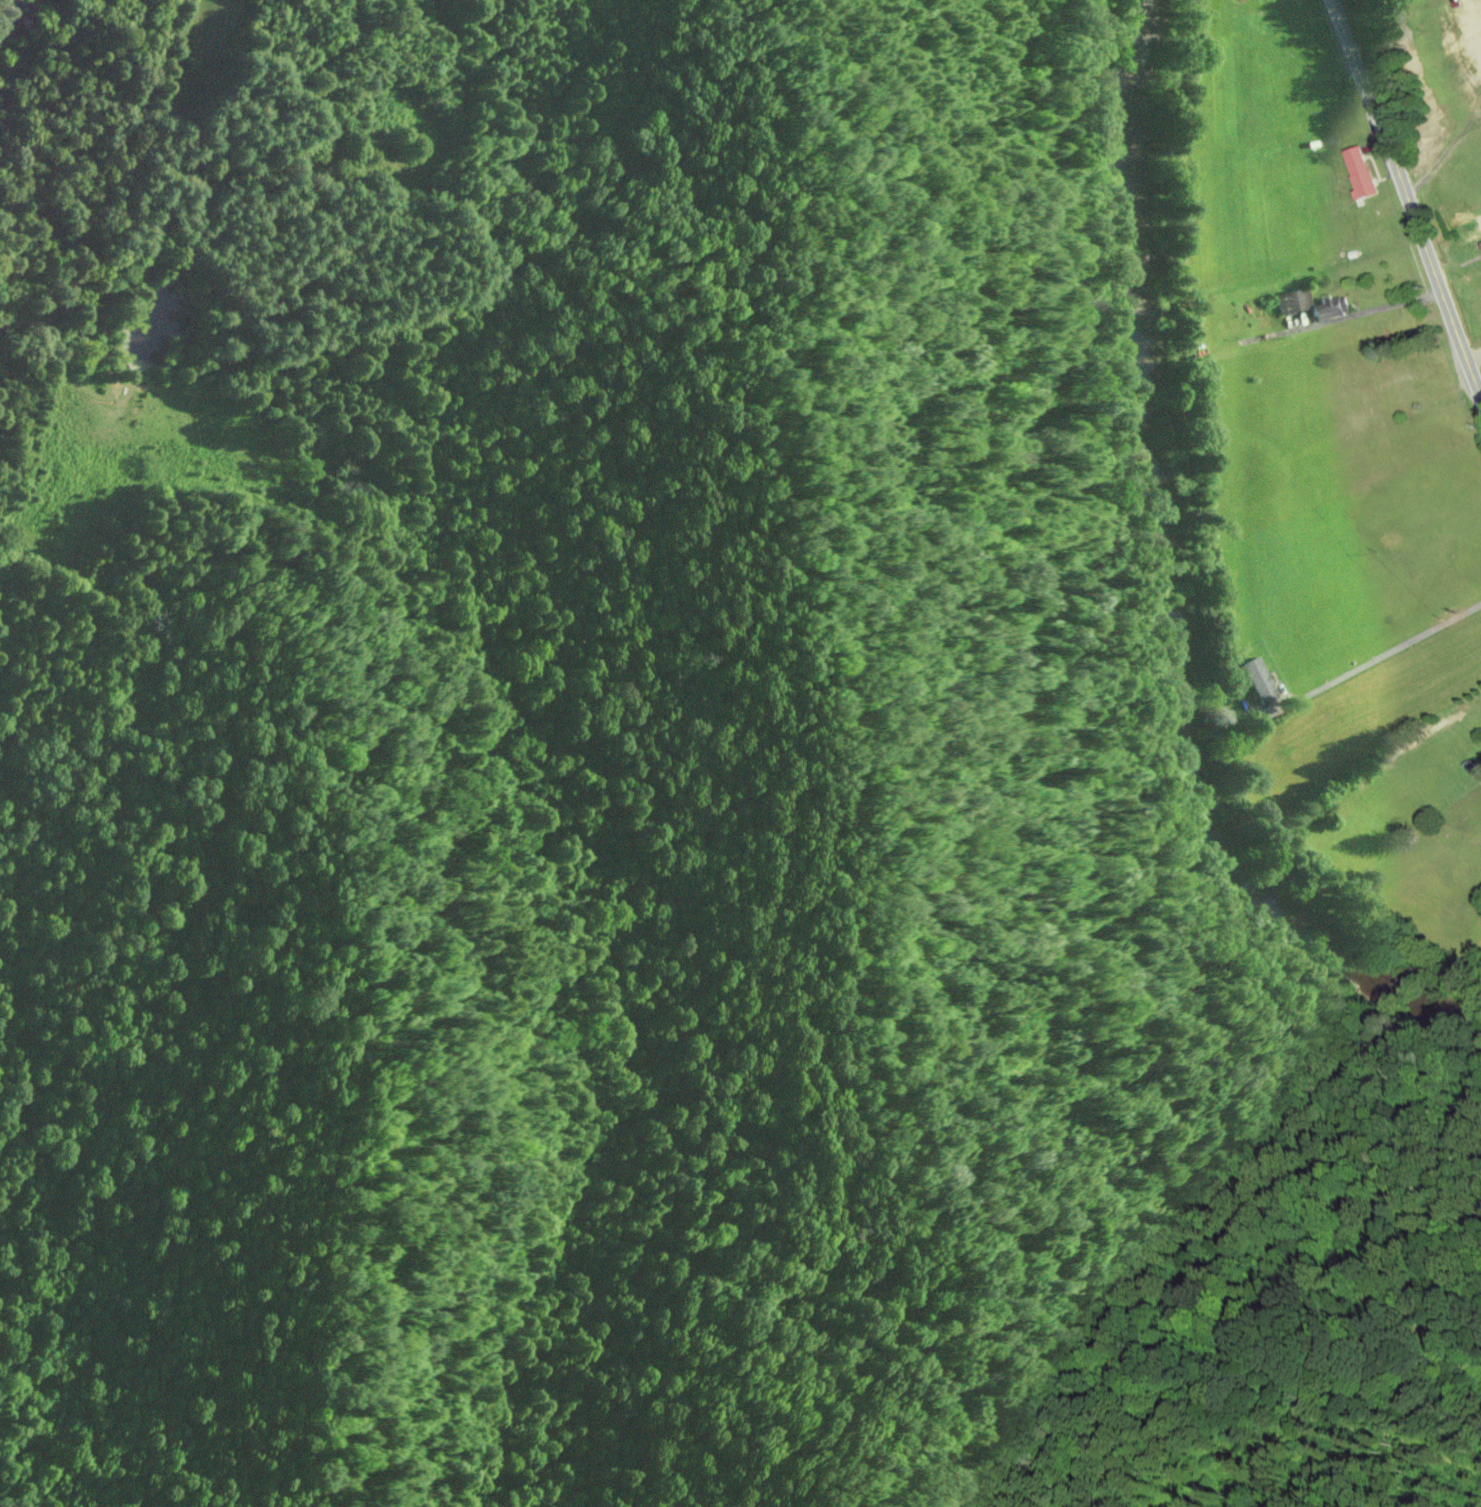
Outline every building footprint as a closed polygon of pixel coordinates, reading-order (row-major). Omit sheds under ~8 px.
[(1342,153),(1356,201),(1375,196),(1361,147),(1342,153)] [(1277,293),(1281,315),(1310,309),(1312,322),(1348,316),(1344,297),(1312,303),(1309,287),(1277,293)] [(1261,705),(1278,697),(1259,656),(1242,664),(1261,705)]
